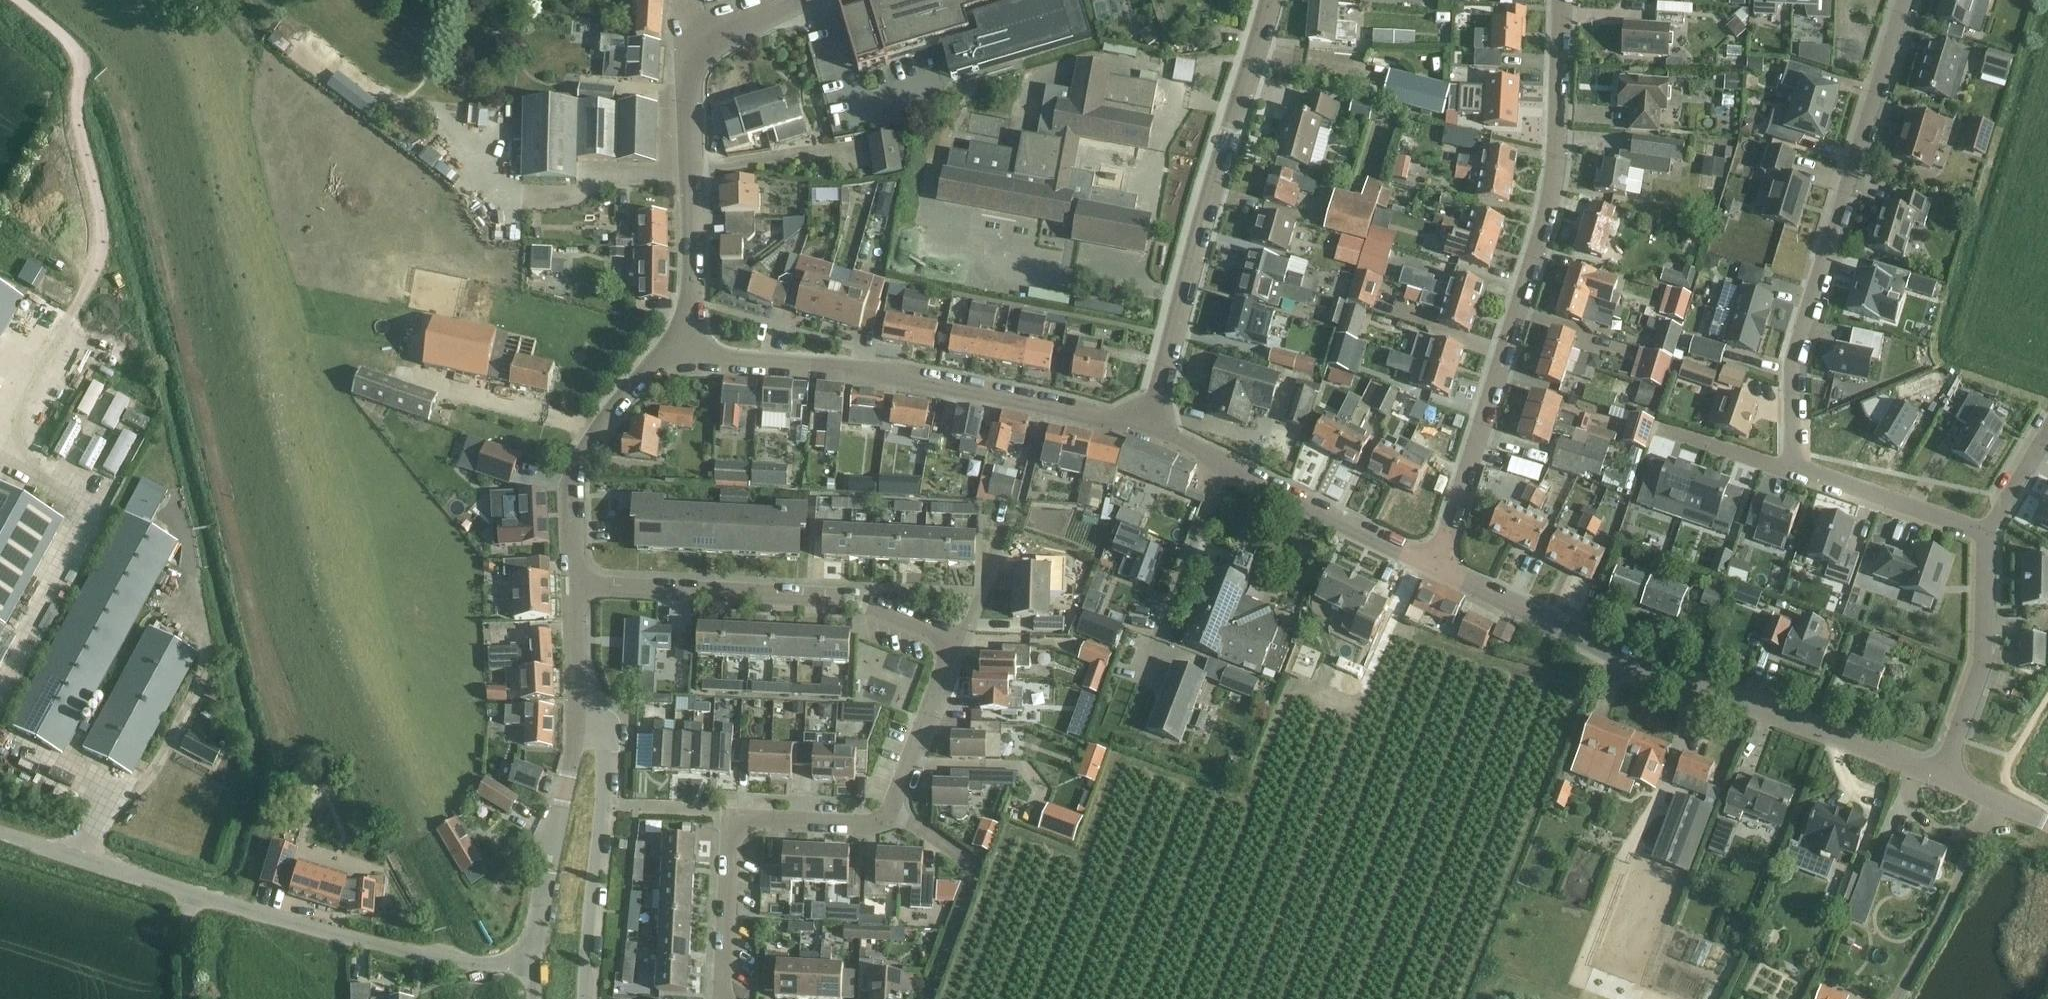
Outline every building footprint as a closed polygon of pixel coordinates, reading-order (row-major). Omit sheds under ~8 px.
[(663,0),(633,0),(631,16),(638,17),(636,38),(660,40),(663,0)] [(1021,59),(1092,38),(1080,0),(867,0),(868,1),(840,9),(844,21),(844,23),(857,65),(940,41),(952,79),(1021,59)] [(1438,0),(1438,14),(1452,15),(1452,1),(1438,0)] [(1650,12),(1687,12),(1687,1),(1675,2),(1675,0),(1650,0),(1650,12)] [(1792,0),(1754,0),(1754,16),(1776,17),(1779,6),(1792,6),(1792,0)] [(1792,6),(1805,7),(1808,18),(1830,19),(1830,0),(1792,0),(1792,6)] [(1937,21),(1967,30),(1976,1),(1989,6),(1991,0),(1944,0),(1937,21)] [(1312,5),(1309,42),(1332,44),(1332,43),(1354,45),(1356,26),(1334,24),(1335,5),(1322,4),(1323,4),(1312,5)] [(1520,55),(1521,32),(1525,33),(1527,12),(1509,11),(1508,23),(1497,22),(1495,52),(1477,51),(1476,68),(1502,70),(1503,54),(1520,55)] [(1656,14),(1655,26),(1625,24),(1622,56),(1667,59),(1669,27),(1683,28),(1684,16),(1656,14)] [(1746,32),(1736,21),(1727,29),(1736,40),(1746,32)] [(1922,42),(1924,32),(1905,28),(1903,39),(1922,42)] [(1149,49),(1159,42),(1151,31),(1141,38),(1149,49)] [(1413,36),(1375,34),(1375,47),(1413,48),(1413,36)] [(658,46),(632,45),(632,40),(603,38),(601,54),(607,55),(604,79),(629,82),(629,79),(655,81),(658,46)] [(1962,54),(1930,44),(1916,90),(1948,100),(1962,54)] [(1799,46),(1799,59),(1814,64),(1815,46),(1799,46)] [(2013,59),(1989,51),(1982,75),(2005,83),(2013,59)] [(1165,81),(1185,82),(1186,59),(1166,58),(1165,81)] [(1666,62),(1665,71),(1682,72),(1682,60),(1670,59),(1666,62)] [(1747,61),(1747,75),(1762,75),(1763,61),(1747,61)] [(944,173),(939,201),(1075,227),(1073,241),(1114,249),(1143,254),(1150,220),(1133,217),(1137,199),(1092,190),(1094,176),(1071,172),(1076,145),(1077,138),(1147,151),(1152,123),(1150,123),(1157,86),(1107,76),(1109,67),(1081,62),(1076,91),(1047,85),(1040,124),(1047,126),(1045,139),(1023,135),(1019,153),(972,144),(969,155),(951,151),(946,174),(944,173)] [(488,63),(487,74),(501,75),(502,65),(488,63)] [(1789,64),(1782,87),(1798,92),(1794,105),(1831,117),(1832,112),(1835,111),(1839,99),(1837,96),(1838,92),(1814,84),(1818,73),(1789,64)] [(1461,87),(1460,100),(1519,104),(1520,81),(1488,79),(1487,88),(1461,87)] [(1629,80),(1621,80),(1619,108),(1632,109),(1631,130),(1657,132),(1659,111),(1665,111),(1667,83),(1641,81),(1641,79),(1629,79),(1629,80)] [(1740,79),(1726,79),(1725,93),(1740,93),(1740,79)] [(1443,117),(1449,93),(1402,81),(1395,104),(1443,117)] [(1360,97),(1382,102),(1385,92),(1362,87),(1360,97)] [(522,102),(522,122),(515,122),(514,141),(521,142),(520,179),(575,180),(575,160),(654,162),(656,106),(612,105),(613,89),(581,88),(581,104),(522,102)] [(1450,88),(1449,101),(1459,101),(1460,88),(1450,88)] [(781,93),(762,98),(767,118),(763,119),(767,133),(774,131),(778,144),(803,137),(799,123),(803,122),(797,103),(785,107),(781,93)] [(1282,138),(1276,159),(1309,168),(1319,130),(1330,133),(1333,124),(1338,107),(1306,97),(1301,114),(1291,111),(1284,138),(1282,138)] [(767,118),(762,98),(738,106),(742,120),(719,127),(727,153),(738,150),(736,142),(747,139),(767,133),(763,119),(767,118)] [(1485,116),(1484,125),(1517,128),(1519,104),(1460,100),(1459,114),(1485,116)] [(1370,122),(1374,107),(1354,101),(1350,117),(1370,122)] [(1449,101),(1449,114),(1458,114),(1459,101),(1449,101)] [(1774,113),(1766,137),(1796,146),(1799,134),(1823,142),(1824,137),(1827,135),(1831,124),(1829,121),(1831,117),(1794,105),(1790,118),(1774,113)] [(1944,124),(1909,113),(1903,132),(1906,132),(1903,142),(1900,141),(1895,159),(1929,169),(1944,124)] [(1971,120),(1967,135),(1990,142),(1994,127),(1971,120)] [(1744,124),(1741,133),(1751,136),(1753,127),(1744,124)] [(1478,135),(1446,127),(1443,142),(1474,149),(1478,135)] [(875,178),(902,173),(896,134),(869,139),(875,178)] [(1631,155),(1620,153),(1618,164),(1605,162),(1603,174),(1598,174),(1595,193),(1626,197),(1630,172),(1669,177),(1671,161),(1682,163),(1684,146),(1633,139),(1631,155)] [(1733,149),(1708,145),(1706,159),(1726,162),(1726,159),(1732,160),(1733,149)] [(443,158),(429,147),(420,159),(434,170),(443,158)] [(1795,156),(1769,148),(1762,171),(1776,175),(1763,218),(1796,228),(1810,184),(1789,178),(1795,156)] [(1460,158),(1458,171),(1514,179),(1518,154),(1487,149),(1485,162),(1460,158)] [(1397,157),(1393,178),(1407,181),(1412,160),(1397,157)] [(1726,162),(1706,159),(1704,173),(1724,176),(1726,162)] [(1273,170),(1264,201),(1295,209),(1300,191),(1314,195),(1317,182),(1304,179),(1273,170)] [(1514,179),(1458,171),(1456,180),(1471,182),(1470,184),(1482,186),(1479,200),(1510,205),(1514,179)] [(722,215),(726,215),(755,214),(760,214),(760,191),(755,191),(755,178),(727,178),(727,192),(722,192),(722,215)] [(884,188),(882,195),(893,198),(895,191),(884,188)] [(807,199),(827,198),(826,189),(806,190),(807,199)] [(1378,207),(1387,210),(1392,193),(1382,191),(1378,207)] [(843,206),(851,205),(851,192),(843,192),(843,206)] [(1325,230),(1366,242),(1373,217),(1373,218),(1377,203),(1356,197),(1356,198),(1336,192),(1325,230)] [(1876,232),(1873,231),(1867,248),(1885,253),(1884,254),(1902,260),(1913,224),(1924,228),(1931,203),(1897,193),(1892,207),(1885,204),(1876,232)] [(882,195),(879,205),(891,208),(894,199),(893,198),(882,195)] [(1442,197),(1440,205),(1454,209),(1457,201),(1442,197)] [(1733,202),(1724,207),(1729,216),(1738,211),(1733,202)] [(1611,226),(1615,212),(1594,205),(1590,220),(1588,219),(1578,252),(1603,260),(1613,227),(1611,226)] [(1443,228),(1442,230),(1498,247),(1506,222),(1476,212),(1468,236),(1457,232),(1459,223),(1437,217),(1434,225),(1443,228)] [(1287,253),(1296,222),(1261,213),(1252,243),(1287,253)] [(726,215),(726,228),(755,228),(755,214),(726,215)] [(861,214),(860,228),(881,229),(882,215),(861,214)] [(618,238),(618,249),(641,249),(668,249),(668,215),(641,215),(641,237),(633,237),(633,238),(618,238)] [(787,231),(803,231),(803,221),(787,221),(787,231)] [(1368,241),(1393,249),(1397,235),(1372,227),(1368,241)] [(755,236),(755,228),(726,228),(726,242),(722,242),(722,266),(724,266),(724,284),(723,284),(727,289),(726,290),(727,291),(749,273),(743,266),(743,242),(749,242),(755,236)] [(1442,230),(1440,237),(1450,241),(1445,257),(1490,272),(1498,247),(1442,230)] [(1338,251),(1361,259),(1365,245),(1342,238),(1338,251)] [(1383,279),(1393,249),(1368,241),(1358,271),(1383,279)] [(534,248),(532,272),(552,273),(553,249),(534,248)] [(610,259),(624,259),(624,250),(610,250),(610,259)] [(1250,252),(1244,276),(1301,291),(1304,279),(1288,274),(1291,264),(1250,252)] [(636,271),(631,271),(631,289),(642,289),(642,301),(667,301),(668,256),(636,255),(636,271)] [(797,314),(819,320),(829,284),(834,266),(801,257),(794,279),(786,307),(798,310),(797,314)] [(750,274),(749,273),(727,291),(728,291),(732,296),(733,295),(750,300),(749,301),(773,308),(774,304),(786,307),(794,279),(787,277),(780,282),(778,287),(768,284),(771,277),(761,265),(750,274)] [(1742,265),(1738,280),(1757,285),(1761,271),(1742,265)] [(1573,268),(1565,293),(1618,309),(1622,297),(1616,296),(1620,283),(1598,276),(1573,268)] [(1664,270),(1661,282),(1691,291),(1697,271),(1685,268),(1683,276),(1664,270)] [(1860,271),(1848,312),(1880,321),(1892,280),(1860,271)] [(1379,279),(1357,272),(1348,302),(1371,309),(1379,279)] [(849,290),(839,326),(860,332),(862,327),(874,331),(881,304),(886,281),(854,273),(850,290),(849,290)] [(1268,306),(1278,309),(1281,300),(1297,304),(1298,301),(1301,291),(1244,276),(1238,297),(1268,306)] [(1910,277),(1906,291),(1933,299),(1937,286),(1910,277)] [(1434,283),(1430,295),(1430,296),(1477,311),(1485,287),(1455,278),(1451,288),(1434,283)] [(1315,282),(1304,279),(1301,291),(1312,294),(1315,282)] [(819,320),(839,326),(849,290),(829,284),(819,320)] [(1716,312),(1766,327),(1770,314),(1768,313),(1773,299),(1741,289),(1740,292),(1725,287),(1724,287),(1716,312)] [(1021,297),(1061,302),(1062,292),(1022,288),(1021,297)] [(1404,301),(1444,312),(1440,326),(1469,335),(1477,311),(1430,296),(1430,295),(1408,289),(1404,301)] [(1309,304),(1312,294),(1301,291),(1298,301),(1309,304)] [(902,312),(915,315),(918,295),(906,292),(902,312)] [(1667,319),(1683,323),(1691,296),(1675,292),(1667,319)] [(1565,293),(1558,317),(1583,325),(1584,322),(1594,325),(1597,315),(1614,321),(1618,309),(1565,293)] [(931,297),(918,295),(915,315),(927,317),(931,297)] [(1334,300),(1327,324),(1340,328),(1342,321),(1347,304),(1334,300)] [(1087,301),(1086,308),(1110,312),(1112,305),(1087,301)] [(1260,308),(1259,308),(1236,302),(1227,338),(1250,344),(1250,343),(1266,347),(1275,313),(1259,309),(1260,308)] [(969,325),(981,327),(985,307),(972,305),(969,325)] [(997,310),(985,307),(981,327),(993,330),(997,310)] [(1651,309),(1648,318),(1649,318),(1655,320),(1657,311),(1651,309)] [(1762,341),(1766,327),(1716,312),(1709,337),(1710,338),(1710,337),(1724,342),(1724,344),(1756,354),(1760,340),(1762,341)] [(1018,334),(1030,337),(1034,317),(1022,314),(1018,334)] [(883,342),(909,347),(913,322),(888,317),(883,342)] [(1034,317),(1030,337),(1043,339),(1047,319),(1034,317)] [(1649,318),(1646,327),(1657,330),(1660,322),(1655,320),(1649,318)] [(488,379),(497,332),(434,320),(425,366),(488,379)] [(1340,328),(1338,336),(1357,342),(1362,327),(1342,321),(1340,328)] [(913,322),(909,347),(934,352),(938,327),(913,322)] [(1661,323),(1652,353),(1673,360),(1673,359),(1682,329),(1661,323)] [(950,355),(975,359),(979,335),(954,330),(950,355)] [(1553,331),(1545,356),(1569,363),(1577,366),(1577,365),(1581,353),(1573,351),(1577,339),(1553,331)] [(1879,363),(1884,338),(1853,331),(1849,348),(1837,346),(1831,375),(1866,382),(1871,361),(1879,363)] [(536,340),(497,332),(488,379),(547,391),(553,363),(532,359),(536,340)] [(975,359),(1000,364),(1004,339),(979,335),(975,359)] [(1357,342),(1338,336),(1328,367),(1348,373),(1357,342)] [(1000,364),(1025,369),(1030,344),(1004,339),(1000,364)] [(1104,344),(1081,339),(1073,378),(1104,384),(1109,359),(1101,357),(1104,344)] [(1694,339),(1689,355),(1720,366),(1725,350),(1694,339)] [(1435,341),(1427,365),(1457,375),(1465,351),(1435,341)] [(1030,344),(1025,369),(1050,374),(1054,349),(1030,344)] [(1298,356),(1273,350),(1270,363),(1295,370),(1298,356)] [(1581,353),(1577,365),(1587,368),(1590,358),(1590,356),(1581,353)] [(1656,388),(1663,390),(1672,360),(1648,353),(1639,383),(1641,383),(1656,388)] [(1393,354),(1388,369),(1422,380),(1419,390),(1449,399),(1457,375),(1427,365),(1417,362),(1411,360),(1403,358),(1393,354)] [(1545,356),(1538,380),(1562,388),(1566,374),(1574,376),(1577,366),(1569,363),(1545,356)] [(1595,360),(1590,358),(1587,368),(1596,370),(1598,365),(1595,360)] [(1211,416),(1247,426),(1253,407),(1270,412),(1280,376),(1221,359),(1211,395),(1217,397),(1211,416)] [(1577,366),(1574,376),(1583,379),(1587,368),(1577,365),(1577,366)] [(1716,377),(1686,367),(1681,380),(1711,390),(1716,377)] [(429,420),(438,395),(362,368),(353,392),(429,420)] [(1934,371),(1895,387),(1901,401),(1939,385),(1934,371)] [(1333,372),(1329,383),(1351,389),(1354,378),(1333,372)] [(1313,376),(1311,384),(1320,386),(1322,379),(1313,376)] [(759,393),(760,382),(725,379),(725,380),(722,409),(723,409),(721,429),(722,429),(721,434),(738,436),(740,411),(757,412),(759,393)] [(806,410),(808,386),(765,382),(762,414),(790,416),(790,421),(800,422),(801,409),(806,410)] [(1641,383),(1635,404),(1650,408),(1656,388),(1641,383)] [(840,456),(840,448),(839,448),(840,432),(841,427),(845,389),(818,386),(815,413),(829,415),(827,431),(830,431),(827,454),(840,456)] [(1983,388),(1981,393),(1996,398),(1997,393),(1998,392),(1983,387),(1983,388)] [(1304,429),(1315,394),(1296,388),(1285,423),(1304,429)] [(1374,411),(1389,418),(1396,403),(1400,396),(1385,388),(1374,411)] [(858,426),(881,428),(884,408),(885,394),(853,391),(851,408),(860,409),(858,426)] [(1815,398),(1819,408),(1838,401),(1834,392),(1815,398)] [(1534,394),(1527,416),(1587,434),(1591,421),(1581,418),(1580,421),(1560,414),(1563,403),(1534,394)] [(1971,394),(1956,420),(1968,427),(1952,453),(1980,469),(1987,456),(1993,459),(2000,447),(1995,444),(2002,431),(1985,421),(1993,407),(1971,394)] [(1750,427),(1757,405),(1727,395),(1715,429),(1748,440),(1752,428),(1750,427)] [(1400,396),(1396,403),(1404,407),(1408,399),(1400,396)] [(1884,397),(1861,406),(1866,420),(1880,428),(1874,438),(1898,452),(1918,418),(1884,397)] [(1606,406),(1583,400),(1580,413),(1603,419),(1606,407),(1606,406)] [(884,408),(881,428),(881,431),(891,432),(892,426),(914,431),(912,439),(927,442),(930,430),(924,429),(928,405),(897,401),(895,409),(884,408)] [(1312,445),(1335,456),(1354,418),(1360,405),(1352,401),(1346,414),(1343,413),(1338,423),(1326,417),(1312,445)] [(1419,403),(1412,419),(1421,423),(1428,408),(1419,403)] [(1372,410),(1360,405),(1354,418),(1335,456),(1359,468),(1373,440),(1360,434),(1372,410)] [(659,424),(653,424),(632,422),(631,438),(625,438),(623,457),(657,460),(658,443),(668,444),(669,428),(693,430),(695,412),(661,408),(659,424)] [(987,452),(990,438),(980,436),(985,413),(959,408),(953,439),(963,441),(960,454),(977,457),(978,450),(987,452)] [(933,411),(932,431),(942,432),(943,411),(933,411)] [(1025,448),(1027,438),(1031,420),(997,414),(990,453),(1009,457),(1011,445),(1025,448)] [(1654,422),(1632,415),(1623,443),(1645,450),(1654,422)] [(1553,435),(1573,441),(1572,444),(1561,440),(1554,463),(1600,478),(1611,445),(1589,438),(1590,435),(1587,434),(1527,416),(1520,438),(1549,447),(1553,435)] [(59,419),(42,458),(56,464),(73,425),(59,419)] [(853,429),(841,427),(840,432),(839,448),(840,448),(851,449),(853,429)] [(1402,443),(1409,446),(1416,433),(1409,429),(1402,443)] [(1066,431),(1065,438),(1049,435),(1043,467),(1084,477),(1094,437),(1066,431)] [(89,433),(69,472),(83,479),(103,440),(89,433)] [(1416,433),(1409,446),(1419,451),(1425,437),(1416,433)] [(931,434),(929,447),(938,449),(941,436),(931,434)] [(880,463),(884,438),(870,436),(867,461),(880,463)] [(1118,469),(1127,444),(1126,444),(1094,437),(1084,477),(1083,483),(1084,483),(1079,505),(1099,509),(1103,494),(1092,491),(1093,485),(1113,489),(1118,469)] [(1128,438),(1126,444),(1127,444),(1118,469),(1185,496),(1196,466),(1178,459),(1179,458),(1128,438)] [(521,456),(487,444),(478,474),(512,486),(521,456)] [(1368,472),(1391,484),(1405,456),(1382,444),(1368,472)] [(1525,448),(1523,457),(1543,462),(1545,452),(1525,448)] [(1427,467),(1405,456),(1391,484),(1413,495),(1427,467)] [(971,460),(967,477),(980,481),(984,463),(971,460)] [(750,489),(750,483),(749,483),(750,464),(717,462),(716,487),(750,489)] [(1687,510),(1700,472),(1670,462),(1668,467),(1653,462),(1638,506),(1653,511),(1657,500),(1687,510)] [(753,483),(750,483),(750,489),(792,491),(792,486),(788,486),(788,467),(754,465),(753,483)] [(1730,483),(1700,472),(1687,510),(1717,520),(1714,532),(1729,537),(1744,493),(1728,488),(1730,483)] [(995,476),(994,482),(982,479),(977,501),(984,501),(999,503),(1000,499),(1012,502),(1017,482),(995,476)] [(176,544),(149,529),(168,493),(144,480),(124,519),(10,728),(61,755),(176,544)] [(1538,492),(1531,505),(1540,510),(1552,486),(1543,482),(1538,492)] [(1522,501),(1531,505),(1538,492),(1529,487),(1522,501)] [(0,488),(0,665),(16,637),(4,630),(64,524),(0,488)] [(550,545),(547,492),(497,495),(500,547),(550,545)] [(749,493),(722,492),(722,506),(748,507),(749,493)] [(1775,536),(1788,541),(1800,506),(1781,500),(1779,504),(1769,501),(1770,498),(1757,494),(1747,526),(1758,530),(1754,542),(1771,547),(1775,536)] [(822,512),(822,496),(809,496),(809,512),(822,512)] [(638,550),(666,551),(668,515),(663,515),(664,500),(636,498),(634,521),(640,522),(638,550)] [(2044,505),(2045,506),(2037,519),(2041,522),(2043,526),(2047,529),(2047,498),(2044,505)] [(832,508),(854,510),(854,501),(833,500),(832,508)] [(854,501),(854,510),(872,510),(873,502),(854,501)] [(881,511),(903,513),(903,504),(882,502),(881,511)] [(1049,522),(1053,510),(1025,502),(1021,514),(1049,522)] [(903,504),(903,513),(921,514),(922,505),(903,504)] [(931,514),(952,515),(953,507),(932,505),(931,514)] [(1490,533),(1514,544),(1527,516),(1504,505),(1490,533)] [(779,506),(778,521),(774,520),(772,557),(800,558),(802,530),(806,530),(807,508),(779,506)] [(1578,528),(1587,533),(1594,520),(1597,512),(1585,506),(1581,515),(1584,516),(1578,528)] [(953,507),(952,515),(971,516),(979,517),(979,508),(971,508),(953,507)] [(1120,524),(1126,526),(1131,528),(1139,531),(1144,519),(1144,518),(1122,510),(1117,523),(1120,524)] [(668,515),(666,551),(693,552),(694,516),(668,515)] [(1860,557),(1845,552),(1854,525),(1823,515),(1809,558),(1831,565),(1826,579),(1850,587),(1860,557)] [(693,552),(719,554),(721,518),(694,516),(693,552)] [(1550,527),(1527,516),(1514,544),(1537,556),(1550,527)] [(719,554),(746,555),(748,519),(721,518),(719,554)] [(746,555),(772,557),(774,520),(748,519),(746,555)] [(1594,520),(1587,533),(1596,537),(1603,524),(1594,520)] [(1131,528),(1126,526),(1121,539),(1135,544),(1132,552),(1123,574),(1127,575),(1125,579),(1151,588),(1164,554),(1143,546),(1139,544),(1143,532),(1139,531),(1131,528)] [(819,528),(818,537),(826,537),(825,559),(851,561),(853,529),(852,529),(842,529),(827,528),(827,529),(819,528)] [(851,561),(876,562),(878,531),(853,529),(851,561)] [(876,562),(901,563),(902,532),(878,531),(876,562)] [(901,563),(925,565),(926,534),(902,532),(901,563)] [(1547,561),(1570,572),(1584,544),(1562,533),(1547,561)] [(925,565),(949,566),(951,535),(926,534),(925,565)] [(977,537),(951,535),(949,566),(975,568),(977,537)] [(1261,535),(1257,545),(1267,549),(1271,539),(1261,535)] [(1607,555),(1584,544),(1570,572),(1592,584),(1607,555)] [(1913,561),(1905,559),(1906,556),(1885,549),(1876,577),(1905,587),(1904,590),(1936,600),(1950,558),(1918,547),(1913,561)] [(1718,552),(1711,574),(1725,579),(1732,557),(1718,552)] [(2024,557),(2023,607),(2047,607),(2047,557),(2024,557)] [(1017,571),(1016,595),(1052,596),(1052,573),(1067,573),(1067,560),(1038,559),(1037,571),(1017,571)] [(548,560),(505,562),(506,577),(512,576),(512,591),(508,592),(508,601),(513,601),(514,619),(551,617),(549,574),(548,560)] [(1283,649),(1290,633),(1279,628),(1270,608),(1245,598),(1257,569),(1244,564),(1242,567),(1225,560),(1220,571),(1215,569),(1184,645),(1260,676),(1263,669),(1280,676),(1290,651),(1283,649)] [(1732,561),(1727,577),(1748,584),(1753,568),(1732,561)] [(1375,589),(1332,569),(1317,600),(1349,614),(1342,630),(1353,635),(1352,636),(1368,644),(1383,613),(1368,606),(1375,589)] [(1618,570),(1610,592),(1644,604),(1643,608),(1678,621),(1689,593),(1653,580),(1652,583),(1650,582),(1652,576),(1644,573),(1636,570),(1634,576),(1618,570)] [(60,597),(68,577),(60,573),(51,593),(60,597)] [(1413,607),(1453,626),(1465,601),(1425,582),(1413,607)] [(1739,589),(1734,604),(1745,608),(1750,593),(1739,589)] [(1094,614),(1102,593),(1093,590),(1084,611),(1087,612),(1094,614)] [(1701,606),(1723,614),(1728,599),(1707,591),(1701,606)] [(1052,596),(1016,595),(1015,618),(1036,619),(1036,630),(1065,631),(1066,618),(1051,618),(1052,596)] [(1799,595),(1798,600),(1810,604),(1811,599),(1799,595)] [(1087,612),(1078,634),(1115,648),(1124,626),(1101,617),(1094,614),(1087,612)] [(1482,651),(1493,627),(1470,616),(1459,639),(1482,651)] [(1773,619),(1764,643),(1782,650),(1792,626),(1773,619)] [(1808,620),(1802,636),(1795,633),(1786,657),(1820,671),(1829,646),(1819,642),(1825,626),(1808,620)] [(671,651),(672,629),(658,628),(658,625),(627,623),(625,673),(655,675),(656,650),(671,651)] [(1509,644),(1514,633),(1501,626),(1495,638),(1509,644)] [(725,659),(726,628),(700,627),(699,658),(725,659)] [(725,659),(749,660),(751,629),(726,628),(725,659)] [(749,660),(774,661),(775,630),(751,629),(749,660)] [(131,777),(197,656),(150,630),(83,751),(131,777)] [(775,630),(774,661),(798,663),(800,632),(775,630)] [(519,669),(553,668),(551,632),(530,633),(530,646),(488,649),(489,671),(519,669)] [(798,663),(823,664),(825,633),(800,632),(798,663)] [(825,633),(823,664),(849,665),(850,634),(825,633)] [(1871,634),(1861,661),(1852,658),(1844,679),(1878,693),(1886,671),(1880,669),(1885,655),(1892,657),(1897,644),(1871,634)] [(2046,668),(2046,666),(2047,638),(2022,637),(2022,668),(2046,668)] [(691,645),(692,639),(677,638),(676,662),(691,663),(691,645)] [(1086,642),(1079,661),(1090,665),(1082,687),(1101,694),(1110,668),(1107,667),(1112,652),(1086,642)] [(982,658),(981,678),(981,679),(1010,680),(1016,681),(1017,669),(1030,670),(1031,648),(1003,647),(1003,658),(982,658)] [(1210,659),(1205,671),(1221,677),(1226,665),(1210,659)] [(1180,745),(1207,678),(1176,665),(1149,733),(1180,745)] [(519,669),(521,700),(554,698),(553,668),(519,669)] [(1258,683),(1227,671),(1223,680),(1255,692),(1258,683)] [(767,672),(766,682),(785,683),(785,673),(767,672)] [(981,679),(981,678),(974,678),(974,700),(995,700),(994,712),(1022,713),(1023,691),(1009,690),(1010,680),(981,679)] [(703,691),(723,692),(723,683),(703,682),(703,691)] [(723,683),(723,692),(743,693),(743,684),(723,683)] [(752,693),(772,694),(773,685),(753,684),(752,693)] [(773,685),(772,694),(792,695),(793,686),(773,685)] [(802,696),(821,697),(822,688),(802,687),(802,696)] [(822,688),(821,697),(842,698),(842,689),(822,688)] [(508,689),(489,689),(489,702),(508,702),(508,689)] [(650,695),(649,705),(672,706),(673,696),(650,695)] [(1099,700),(1085,695),(1070,736),(1084,741),(1099,700)] [(680,712),(696,713),(696,705),(681,704),(680,712)] [(696,705),(696,713),(711,714),(712,706),(696,705)] [(554,708),(527,707),(506,706),(505,724),(526,726),(525,745),(552,746),(554,708)] [(804,718),(805,707),(793,706),(792,717),(804,718)] [(831,721),(831,709),(819,708),(819,716),(823,720),(831,721)] [(971,724),(982,724),(982,712),(972,712),(971,724)] [(1203,733),(1209,717),(1197,713),(1191,729),(1203,733)] [(854,718),(833,718),(833,736),(854,736),(854,718)] [(1669,748),(1634,734),(1593,719),(1573,774),(1630,795),(1635,783),(1652,789),(1660,768),(1661,769),(1666,756),(1668,757),(1669,754),(1667,753),(1669,748)] [(653,772),(673,773),(675,738),(665,737),(665,723),(656,723),(653,772)] [(675,738),(673,773),(692,774),(695,725),(686,724),(685,738),(675,738)] [(953,735),(952,759),(986,760),(1000,761),(1000,747),(1001,737),(1001,725),(983,724),(982,724),(971,724),(971,736),(953,735)] [(692,774),(711,775),(713,739),(703,739),(704,725),(695,725),(692,774)] [(724,740),(713,739),(711,775),(731,776),(732,764),(740,764),(741,742),(733,742),(734,727),(724,726),(724,740)] [(222,750),(189,732),(180,748),(213,766),(222,750)] [(814,780),(835,781),(836,751),(825,751),(826,736),(805,735),(804,745),(804,767),(814,768),(814,780)] [(750,777),(771,778),(773,748),(752,747),(752,743),(741,742),(740,764),(751,764),(750,777)] [(836,751),(835,781),(856,782),(856,774),(867,775),(868,743),(847,742),(846,752),(836,751)] [(804,767),(804,745),(793,745),(793,749),(773,748),(771,778),(792,779),(793,767),(804,767)] [(1083,763),(1101,769),(1107,754),(1089,747),(1083,763)] [(1718,802),(1722,791),(1707,785),(1715,765),(1684,753),(1672,785),(1685,789),(1662,850),(1693,862),(1716,801),(1718,802)] [(490,777),(501,779),(506,760),(494,758),(490,777)] [(538,793),(545,774),(517,763),(510,783),(538,793)] [(935,783),(934,808),(953,809),(953,816),(954,819),(957,821),(962,821),(965,819),(967,816),(967,809),(968,809),(969,793),(983,794),(983,787),(995,787),(1014,788),(1020,773),(996,773),(984,772),(952,771),(951,783),(935,783)] [(1738,778),(1723,816),(1739,822),(1743,813),(1781,827),(1794,794),(1778,788),(1777,790),(1767,787),(1768,784),(1755,779),(1753,783),(1738,778)] [(479,795),(510,815),(519,799),(488,779),(479,795)] [(1558,782),(1550,804),(1565,809),(1573,788),(1558,782)] [(1048,806),(1039,830),(1075,843),(1084,820),(1048,806)] [(1080,807),(1078,812),(1085,815),(1087,809),(1080,807)] [(1842,816),(1816,807),(1805,837),(1821,842),(1816,855),(1836,862),(1840,850),(1856,856),(1867,826),(1861,824),(1863,820),(1843,812),(1842,816)] [(1017,812),(1014,823),(1030,826),(1032,816),(1017,812)] [(974,847),(987,852),(991,854),(1001,827),(997,825),(984,820),(980,832),(974,847)] [(456,821),(438,831),(456,862),(464,874),(481,864),(474,851),(456,821)] [(1718,827),(1713,839),(1721,842),(1726,829),(1718,827)] [(1645,837),(1658,842),(1662,833),(1649,828),(1645,837)] [(1942,873),(1940,870),(1947,852),(1908,837),(1905,845),(1892,840),(1880,872),(1894,877),(1897,871),(1935,885),(1936,881),(1940,879),(1942,873)] [(665,839),(664,865),(694,866),(696,841),(665,839)] [(272,843),(260,881),(284,888),(296,850),(272,843)] [(638,843),(635,863),(645,864),(647,844),(638,843)] [(771,868),(770,896),(782,896),(782,893),(790,893),(790,884),(805,884),(806,849),(784,848),(783,868),(771,868)] [(805,884),(826,885),(827,850),(806,849),(805,884)] [(827,850),(826,885),(848,886),(847,898),(860,899),(861,871),(849,870),(849,851),(827,850)] [(885,888),(899,889),(901,854),(878,853),(877,872),(865,872),(864,900),(885,901),(885,888)] [(901,854),(899,889),(911,889),(911,910),(933,911),(934,874),(922,874),(923,855),(901,854)] [(297,859),(287,892),(335,907),(336,903),(347,906),(347,914),(373,915),(374,894),(385,894),(386,876),(368,875),(368,883),(350,882),(351,877),(344,875),(345,873),(297,859)] [(645,864),(635,863),(633,883),(643,884),(645,864)] [(662,890),(693,891),(694,866),(664,865),(662,890)] [(1861,878),(1857,888),(1872,894),(1879,876),(1875,874),(1877,869),(1866,865),(1861,878)] [(770,896),(771,868),(762,867),(761,895),(770,896)] [(1839,899),(1837,904),(1847,907),(1849,903),(1851,904),(1857,888),(1861,878),(1847,873),(1837,899),(1839,899)] [(937,893),(958,894),(961,884),(937,883),(937,893)] [(662,890),(661,915),(692,917),(693,891),(662,890)] [(632,893),(630,913),(640,914),(642,894),(632,893)] [(842,907),(842,922),(859,923),(859,918),(860,907),(842,907)] [(825,922),(825,913),(813,912),(812,921),(825,922)] [(640,914),(630,913),(628,932),(638,933),(640,914)] [(654,915),(653,927),(660,927),(660,940),(690,942),(692,917),(661,915),(654,915)] [(1731,924),(1730,931),(1735,936),(1741,936),(1746,932),(1747,925),(1742,920),(1736,920),(1731,924)] [(478,923),(475,924),(488,947),(491,945),(478,923)] [(789,933),(802,934),(802,925),(790,924),(789,933)] [(815,926),(802,925),(802,934),(814,934),(815,926)] [(845,940),(861,941),(862,928),(845,927),(845,940)] [(862,928),(861,941),(892,942),(892,929),(862,928)] [(650,955),(649,965),(658,965),(689,967),(690,942),(660,940),(659,955),(650,955)] [(627,944),(625,963),(635,964),(637,945),(627,944)] [(820,998),(854,998),(856,972),(844,972),(844,967),(832,966),(833,951),(823,950),(823,966),(822,966),(820,998)] [(800,965),(789,964),(789,956),(766,955),(765,992),(777,993),(776,998),(799,998),(800,965)] [(904,977),(904,976),(883,975),(884,963),(860,961),(859,993),(872,994),(872,998),(903,998),(903,993),(913,994),(914,977),(904,977)] [(635,964),(625,963),(623,983),(633,984),(635,964)] [(689,967),(658,965),(657,991),(688,993),(689,967)] [(822,966),(800,965),(799,998),(820,998),(822,966)] [(351,986),(351,998),(371,998),(371,986),(351,986)] [(1817,998),(1849,998),(1821,988),(1817,998)]
